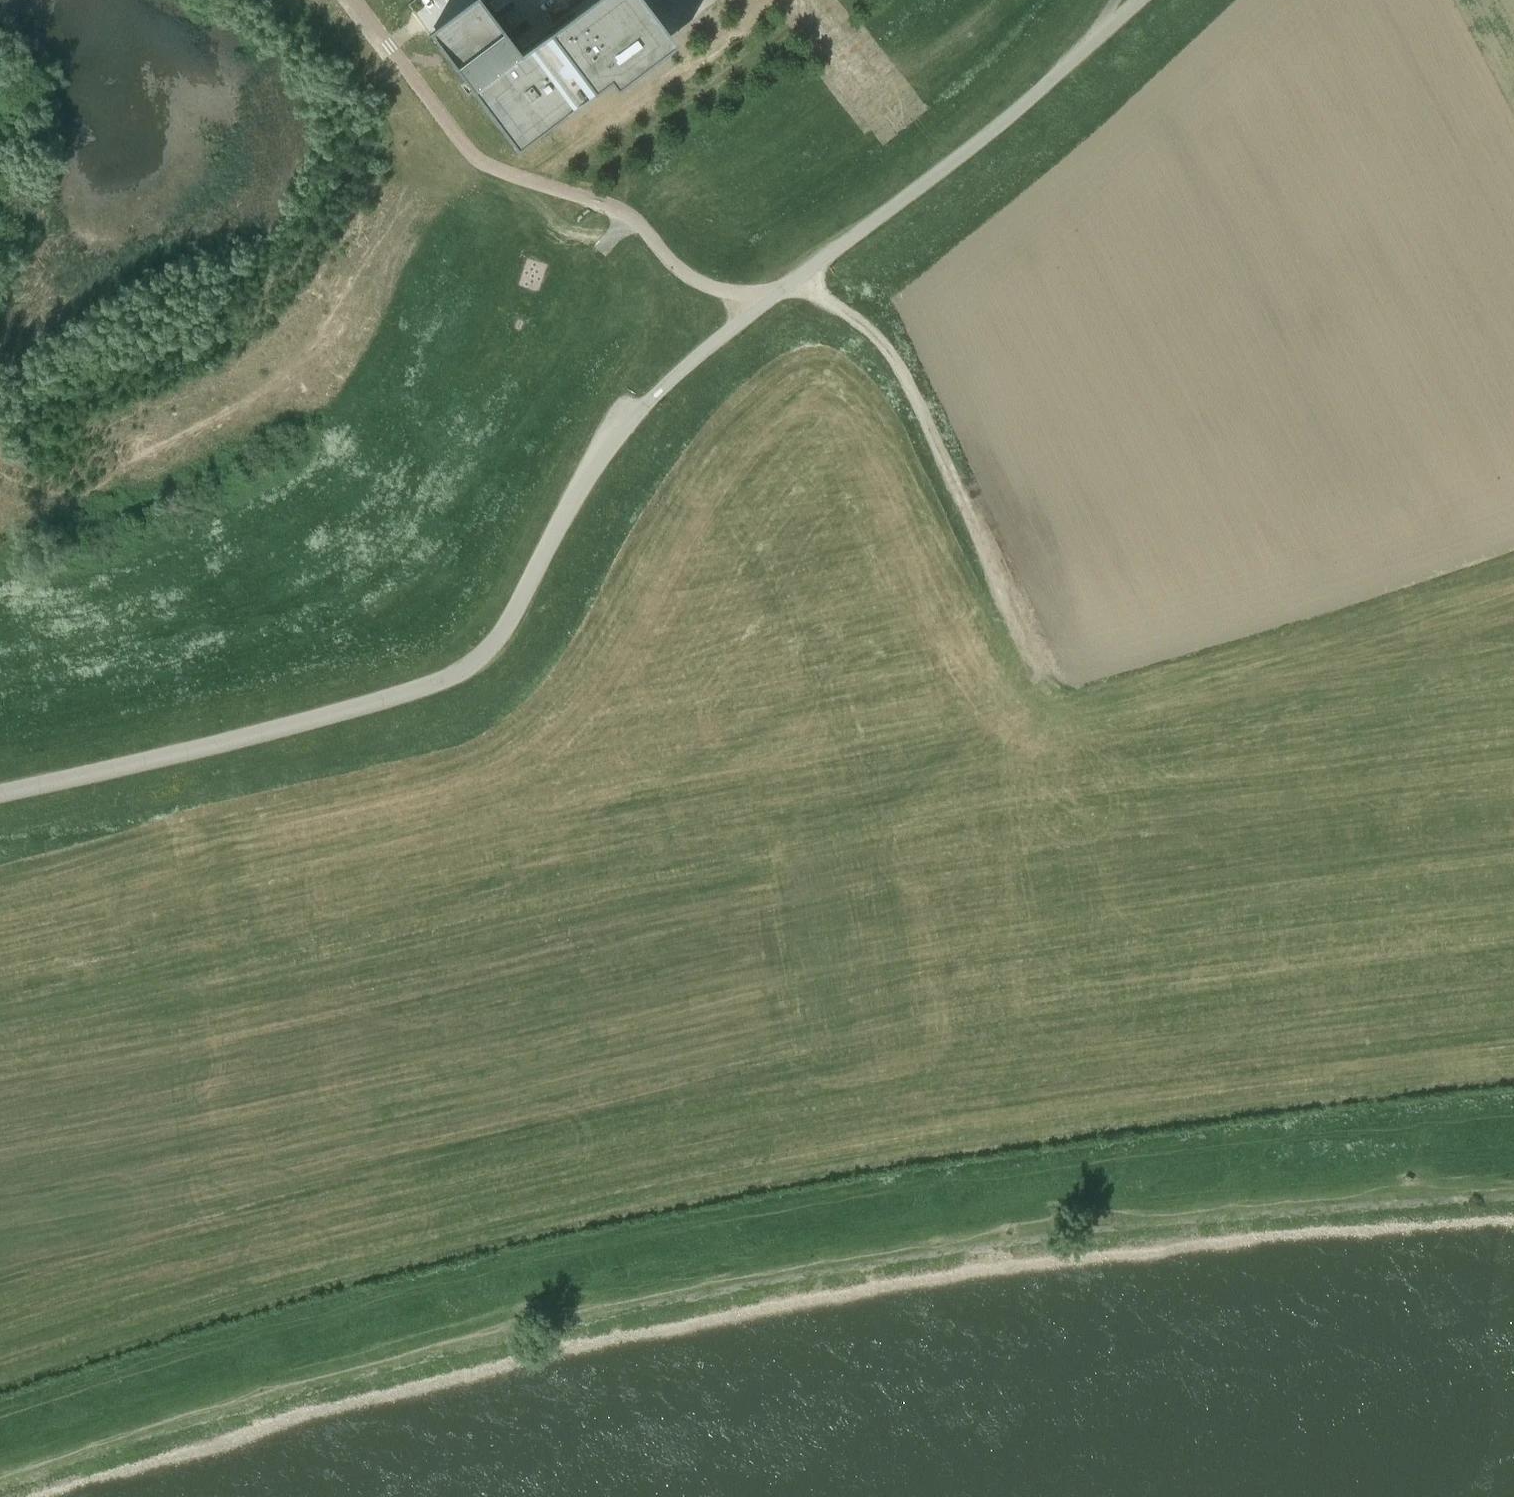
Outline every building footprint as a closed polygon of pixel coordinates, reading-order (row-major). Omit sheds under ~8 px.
[(593,1),(521,55),(480,0),(474,0),(429,34),(433,40),(518,152),(610,83),(617,93),(677,47),(642,0),(594,0),(593,1)]
